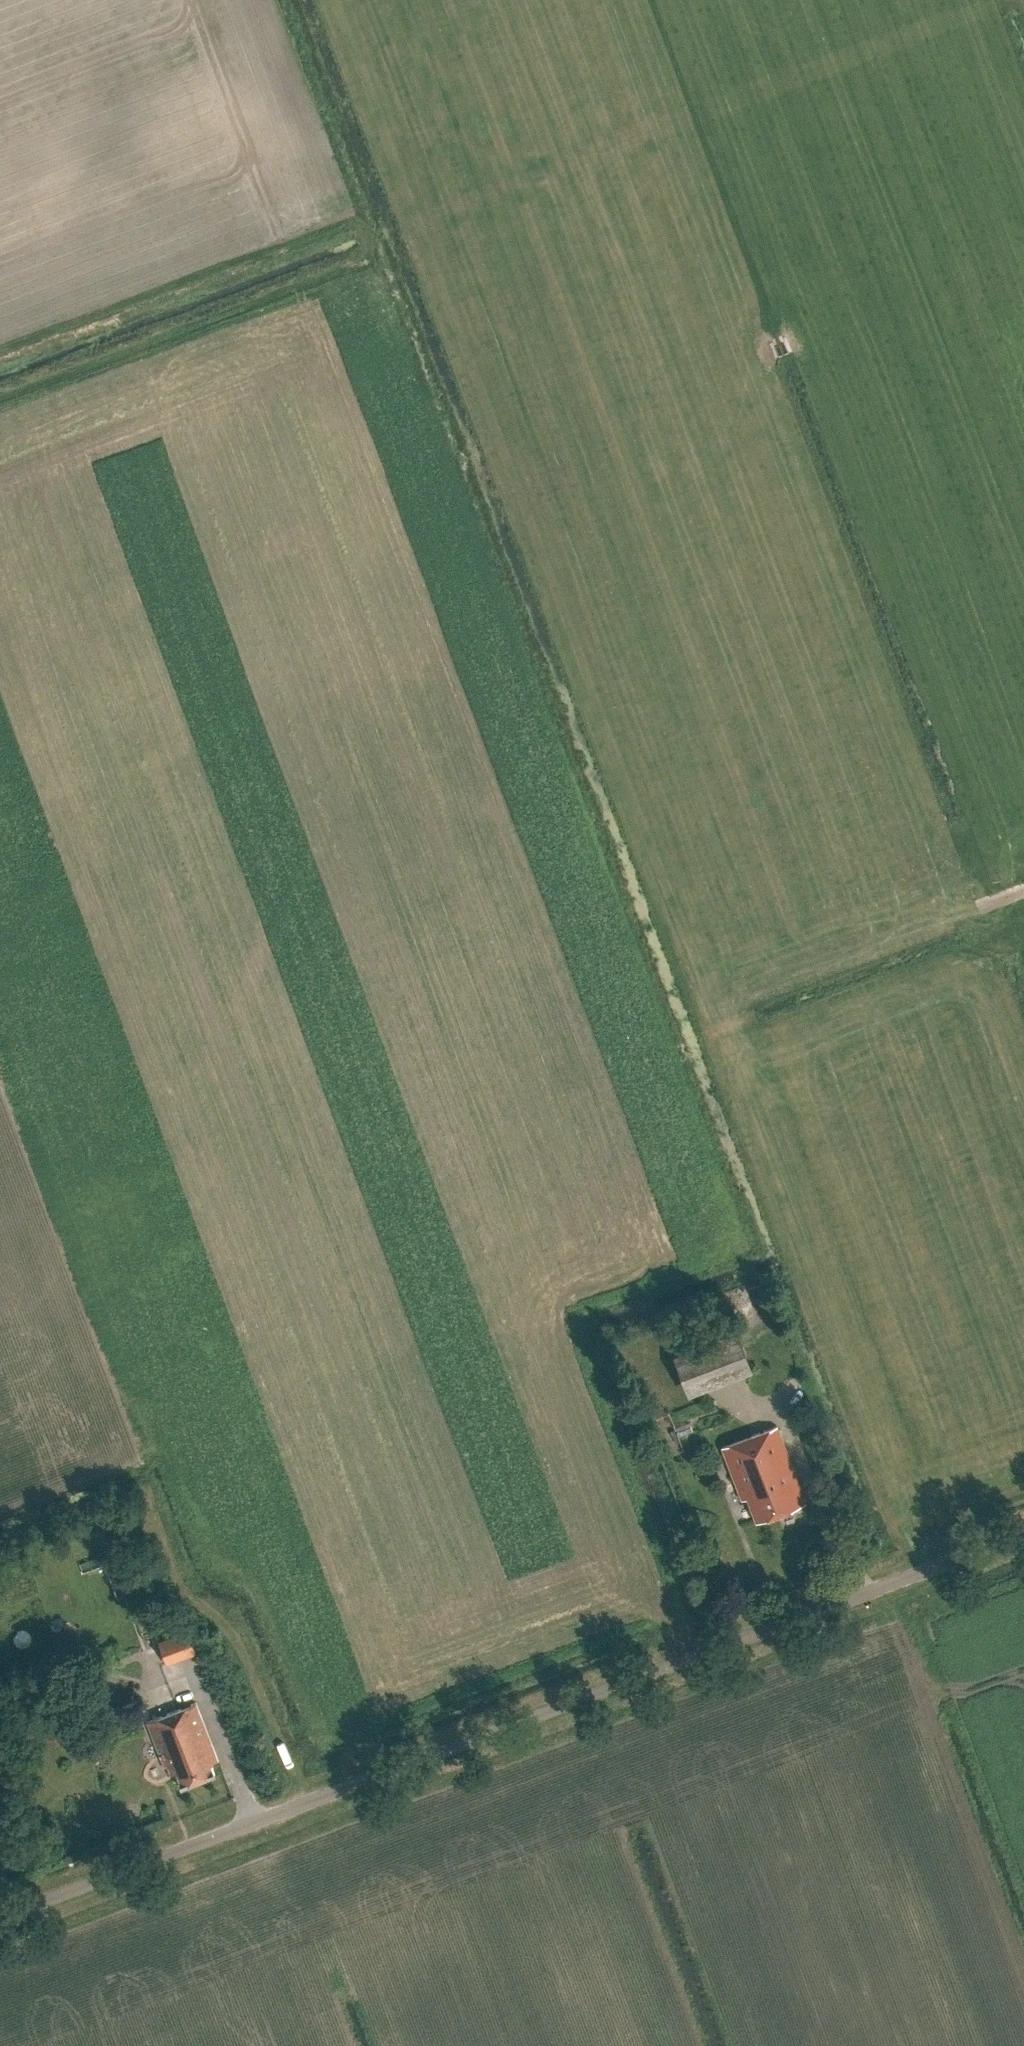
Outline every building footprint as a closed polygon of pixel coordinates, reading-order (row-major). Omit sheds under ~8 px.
[(744,1333),(765,1318),(750,1295),(728,1311),(744,1333)] [(754,1369),(739,1328),(673,1352),(688,1393),(754,1369)] [(757,1521),(807,1502),(806,1502),(777,1427),(778,1427),(778,1426),(722,1446),(743,1499),(748,1497),(757,1521)] [(78,1668),(66,1629),(51,1633),(63,1673),(78,1668)] [(188,1629),(162,1640),(172,1663),(197,1652),(188,1629)] [(93,1687),(96,1697),(109,1693),(106,1683),(93,1687)] [(211,1764),(218,1761),(196,1704),(148,1722),(165,1767),(168,1766),(172,1774),(177,1772),(182,1785),(214,1773),(211,1764)]
